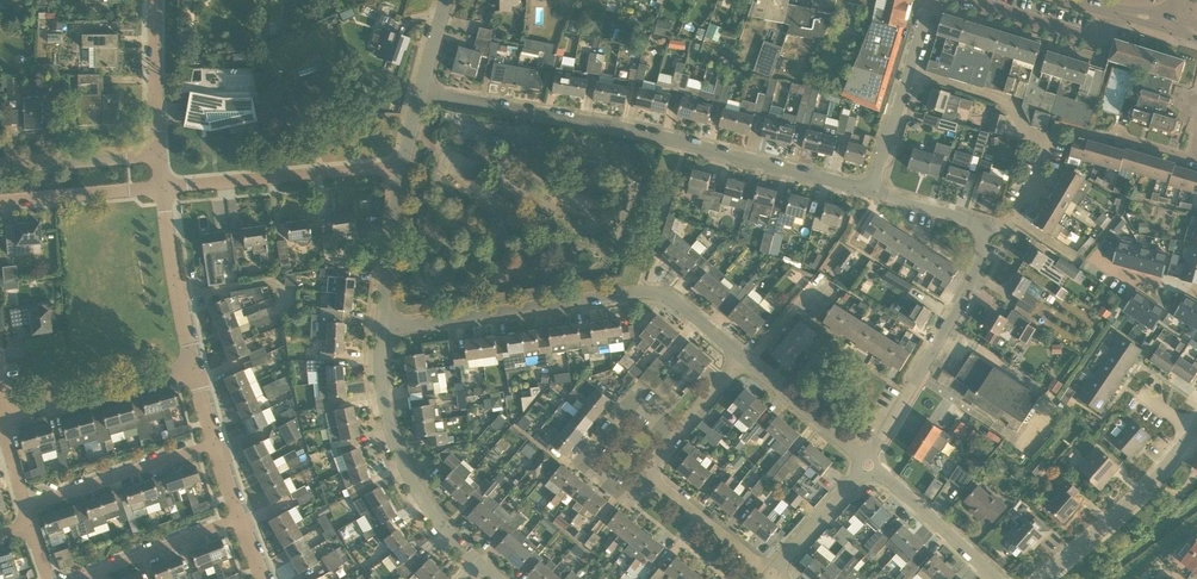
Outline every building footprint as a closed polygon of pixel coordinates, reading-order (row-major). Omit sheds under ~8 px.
[(520,0),(501,0),(501,11),(512,12),(513,4),(520,4),(520,0)] [(772,0),(753,0),(748,16),(767,20),(772,0)] [(837,6),(838,0),(814,0),(812,9),(796,6),(790,25),(788,34),(822,41),(833,14),(837,6)] [(837,6),(833,14),(846,16),(849,3),(859,5),(858,13),(874,16),(877,0),(838,0),(837,6)] [(908,10),(911,0),(912,0),(877,0),(874,16),(873,21),(859,56),(846,90),(843,98),(885,114),(888,103),(884,102),(890,77),(895,61),(896,61),(897,59),(896,59),(902,38),(906,39),(908,30),(906,29),(908,20),(906,20),(908,10)] [(337,9),(342,21),(356,15),(351,3),(337,9)] [(574,8),(572,18),(581,20),(583,9),(574,8)] [(937,36),(947,39),(939,63),(930,60),(926,71),(949,78),(951,78),(967,20),(966,21),(958,19),(947,16),(944,15),(945,14),(944,13),(937,36)] [(407,37),(396,34),(399,26),(390,22),(391,18),(381,15),(377,27),(385,30),(383,37),(378,50),(376,56),(386,60),(386,61),(397,65),(407,37)] [(335,16),(328,19),(330,23),(334,24),(338,23),(335,16)] [(670,37),(673,22),(658,19),(655,34),(670,37)] [(985,86),(1001,32),(980,26),(980,24),(967,20),(951,78),(984,88),(985,86)] [(274,22),(262,22),(262,35),(275,34),(274,22)] [(699,27),(695,38),(702,40),(706,30),(699,27)] [(712,27),(708,37),(717,41),(722,30),(712,27)] [(259,28),(249,29),(250,38),(260,37),(259,28)] [(480,28),(477,39),(491,42),(494,30),(489,30),(480,28)] [(1004,92),(1021,38),(1001,32),(985,86),(1004,92)] [(117,67),(116,47),(118,47),(118,34),(82,35),(82,48),(95,48),(95,67),(117,67)] [(1040,50),(1042,44),(1021,38),(1004,92),(1024,99),(1040,50)] [(490,58),(492,49),(490,49),(492,42),(491,42),(477,39),(475,46),(477,46),(476,51),(460,46),(453,72),(476,78),(482,56),(489,58),(490,58)] [(1149,129),(1172,136),(1178,133),(1182,122),(1178,116),(1176,115),(1175,114),(1166,112),(1168,105),(1169,106),(1173,104),(1174,100),(1172,97),(1168,96),(1173,81),(1187,85),(1187,84),(1179,82),(1186,61),(1115,39),(1108,61),(1146,72),(1144,77),(1146,79),(1144,87),(1138,90),(1137,93),(1140,98),(1132,96),(1139,74),(1113,66),(1099,110),(1120,116),(1126,98),(1141,103),(1139,107),(1136,106),(1131,108),(1129,116),(1131,120),(1150,126),(1149,129)] [(497,57),(498,50),(499,45),(499,44),(492,42),(490,49),(492,49),(490,58),(496,60),(495,63),(491,81),(516,85),(519,68),(503,65),(504,58),(497,57)] [(553,53),(554,45),(540,42),(538,50),(546,52),(553,53)] [(632,55),(639,57),(640,50),(633,49),(632,55)] [(1090,67),(1091,64),(1048,51),(1048,52),(1040,50),(1024,99),(1022,107),(1030,124),(1032,124),(1031,125),(1047,130),(1051,115),(1089,126),(1095,106),(1105,72),(1106,70),(1097,67),(1096,69),(1090,67)] [(756,72),(772,77),(779,57),(772,54),(763,51),(756,72)] [(247,52),(231,54),(232,62),(248,59),(247,52)] [(553,74),(554,68),(557,55),(553,53),(546,52),(542,72),(519,68),(516,85),(518,86),(518,85),(534,88),(534,87),(542,88),(545,72),(553,74)] [(594,70),(597,54),(590,53),(589,61),(590,61),(589,69),(594,70)] [(603,63),(605,55),(597,54),(594,70),(596,71),(595,74),(601,75),(603,63)] [(569,95),(573,70),(574,67),(562,65),(564,56),(557,55),(554,68),(557,69),(556,75),(557,75),(554,92),(554,94),(555,94),(555,92),(569,95)] [(785,71),(789,60),(780,57),(776,68),(785,71)] [(311,97),(310,93),(326,88),(325,84),(325,83),(325,81),(324,81),(323,80),(334,77),(334,78),(335,78),(330,61),(318,65),(319,69),(285,80),(292,103),(311,97)] [(678,92),(683,73),(685,64),(678,62),(672,84),(658,81),(657,83),(652,110),(667,113),(671,95),(670,95),(672,90),(678,92)] [(636,79),(644,80),(647,65),(640,64),(639,70),(637,70),(636,79)] [(35,75),(52,75),(52,65),(35,65),(35,75)] [(629,80),(614,78),(613,85),(610,102),(625,104),(625,107),(629,88),(634,89),(636,79),(637,70),(631,69),(629,80)] [(585,100),(585,97),(589,73),(573,70),(569,95),(584,97),(584,99),(585,100)] [(693,120),(703,81),(689,78),(690,75),(683,73),(678,92),(686,93),(684,99),(683,98),(679,116),(693,120)] [(97,75),(78,75),(78,78),(78,84),(98,84),(98,75),(97,75)] [(263,78),(267,90),(273,88),(269,76),(263,78)] [(7,78),(7,88),(7,94),(19,94),(18,78),(7,78)] [(730,86),(732,80),(727,78),(726,81),(725,81),(720,102),(728,104),(732,86),(730,86)] [(720,102),(725,81),(719,79),(718,82),(713,100),(720,102)] [(652,110),(657,83),(644,80),(643,88),(641,88),(637,107),(652,110)] [(708,124),(713,106),(698,102),(701,90),(704,82),(703,81),(693,120),(708,124)] [(610,102),(613,85),(598,82),(595,99),(595,101),(596,99),(610,102)] [(207,124),(209,130),(254,116),(246,86),(186,92),(182,126),(207,124)] [(767,92),(766,95),(774,97),(775,94),(776,89),(769,87),(767,92)] [(817,101),(818,95),(820,89),(813,88),(810,99),(817,101)] [(944,112),(942,119),(954,122),(959,107),(970,110),(973,101),(950,94),(933,89),(928,107),(944,112)] [(761,113),(766,95),(759,93),(757,104),(743,100),(740,113),(739,113),(735,131),(750,135),(755,116),(753,116),(754,111),(761,113)] [(839,104),(841,94),(833,93),(831,102),(839,104)] [(119,119),(119,94),(78,95),(78,125),(89,125),(89,112),(103,112),(103,125),(118,125),(118,119),(119,119)] [(776,142),(783,115),(785,109),(772,105),(774,97),(766,95),(761,113),(768,115),(767,120),(766,120),(762,138),(776,142)] [(42,129),(42,97),(23,97),(24,109),(11,109),(12,124),(24,124),(25,130),(42,129)] [(825,125),(827,117),(814,113),(817,101),(810,99),(804,124),(810,126),(809,130),(808,130),(803,149),(818,152),(823,134),(825,125)] [(798,117),(796,122),(804,124),(809,105),(801,103),(798,117)] [(735,131),(739,113),(725,109),(720,127),(735,131)] [(465,134),(468,113),(457,112),(454,132),(465,134)] [(1002,135),(1007,116),(993,113),(988,131),(1002,135)] [(845,135),(846,131),(850,116),(842,114),(839,128),(837,133),(839,133),(845,135)] [(854,133),(857,118),(858,116),(850,114),(850,116),(846,131),(854,133)] [(792,145),(796,127),(782,123),(784,116),(783,115),(776,142),(792,145)] [(941,119),(938,127),(956,133),(959,124),(954,122),(942,119),(941,119)] [(912,120),(910,128),(914,129),(918,127),(919,122),(912,120)] [(833,156),(838,138),(839,133),(837,133),(839,128),(825,125),(823,134),(818,152),(833,156)] [(984,152),(990,134),(981,131),(975,150),(984,152)] [(863,164),(870,136),(862,134),(861,136),(852,134),(846,159),(863,164)] [(1088,140),(1087,140),(1076,137),(1070,156),(1083,160),(1088,140)] [(1090,141),(1088,140),(1083,160),(1095,163),(1101,144),(1096,143),(1094,138),(1090,141)] [(1101,144),(1095,163),(1107,167),(1113,148),(1112,147),(1109,143),(1105,145),(1101,144)] [(1114,148),(1113,148),(1107,167),(1120,171),(1120,169),(1125,151),(1121,150),(1119,146),(1114,148)] [(1137,152),(1135,148),(1131,150),(1126,149),(1125,151),(1120,169),(1133,172),(1138,153),(1137,152)] [(934,155),(926,153),(915,149),(909,168),(929,174),(929,173),(938,176),(945,155),(935,152),(934,155)] [(1140,153),(1138,153),(1133,172),(1145,176),(1151,156),(1146,155),(1144,151),(1140,153)] [(964,172),(968,156),(957,153),(955,159),(954,158),(947,180),(966,185),(970,173),(964,172)] [(1162,160),(1159,155),(1155,157),(1151,156),(1145,176),(1157,180),(1163,160),(1162,160)] [(1165,160),(1163,160),(1157,180),(1169,183),(1169,185),(1176,164),(1171,162),(1169,158),(1165,160)] [(998,195),(1003,179),(989,175),(993,164),(981,160),(978,172),(985,174),(980,190),(998,195)] [(1186,169),(1183,165),(1179,167),(1175,166),(1176,164),(1169,185),(1181,189),(1187,169),(1186,169)] [(1187,169),(1181,189),(1194,193),(1196,182),(1196,172),(1195,172),(1193,168),(1189,170),(1187,169)] [(1078,190),(1084,179),(1079,176),(1074,172),(1067,169),(1061,180),(1078,190)] [(714,196),(715,192),(716,190),(708,188),(712,175),(694,170),(688,193),(700,196),(699,198),(705,200),(702,211),(709,213),(708,216),(709,216),(714,196)] [(724,198),(714,196),(709,216),(719,218),(721,213),(720,212),(722,204),(730,206),(733,198),(741,200),(745,183),(729,179),(724,198)] [(411,194),(417,195),(419,181),(414,180),(411,194)] [(1072,201),(1078,190),(1061,180),(1054,191),(1072,201)] [(744,219),(745,219),(750,221),(752,213),(770,217),(768,225),(777,227),(781,212),(782,206),(774,204),(777,192),(759,187),(756,201),(749,199),(744,219)] [(1070,216),(1077,205),(1072,201),(1054,191),(1047,202),(1065,213),(1070,216)] [(805,218),(809,200),(792,196),(787,214),(781,212),(777,227),(774,241),(781,242),(783,235),(785,226),(793,228),(796,216),(805,218)] [(1058,224),(1058,223),(1065,213),(1047,202),(1040,213),(1058,224)] [(840,226),(845,209),(827,204),(824,218),(815,216),(812,229),(829,233),(831,224),(840,226)] [(1058,224),(1040,213),(1034,224),(1051,235),(1057,239),(1064,227),(1058,223),(1058,224)] [(353,223),(352,214),(330,217),(333,234),(354,231),(353,226),(354,226),(354,223),(353,223)] [(671,234),(677,216),(669,214),(664,232),(671,234)] [(879,241),(890,224),(876,215),(865,232),(866,232),(871,236),(879,241)] [(15,232),(6,232),(8,254),(17,253),(16,245),(41,243),(40,223),(38,223),(38,220),(28,221),(28,224),(15,225),(15,232)] [(1122,220),(1118,225),(1121,229),(1126,224),(1122,220)] [(310,241),(310,237),(308,221),(286,224),(289,240),(296,239),(297,243),(301,246),(307,245),(310,241)] [(1150,222),(1140,223),(1140,232),(1150,232),(1150,222)] [(890,254),(904,233),(890,224),(879,241),(888,246),(885,251),(890,254)] [(1118,225),(1113,230),(1117,234),(1121,229),(1118,225)] [(1196,229),(1188,227),(1184,239),(1196,243),(1196,226),(1196,229)] [(231,233),(236,265),(241,265),(245,264),(243,247),(245,247),(245,250),(252,249),(253,254),(260,253),(261,262),(269,261),(266,243),(264,227),(242,230),(243,231),(231,233)] [(201,236),(206,269),(207,277),(216,275),(213,253),(226,251),(224,233),(201,236)] [(907,259),(918,242),(904,233),(890,254),(895,257),(898,253),(907,259)] [(323,253),(333,251),(330,234),(321,235),(323,253)] [(1088,248),(1095,239),(1091,236),(1085,245),(1088,248)] [(768,254),(772,239),(763,237),(759,251),(768,254)] [(672,268),(690,247),(678,238),(660,258),(672,268)] [(281,268),(289,266),(288,252),(286,240),(277,241),(281,268)] [(1113,263),(1129,268),(1136,245),(1119,241),(1113,263)] [(918,272),(932,251),(918,242),(907,259),(915,264),(912,268),(918,272)] [(1081,256),(1088,248),(1085,245),(1078,253),(1081,256)] [(1145,272),(1152,250),(1136,245),(1129,268),(1145,272)] [(1050,278),(1055,270),(1051,268),(1055,262),(1047,257),(1048,256),(1032,246),(1023,261),(1039,270),(1038,271),(1046,276),(1050,278)] [(1186,262),(1196,265),(1196,248),(1191,246),(1186,262)] [(690,270),(696,275),(708,260),(702,255),(701,256),(690,247),(672,268),(684,278),(690,270)] [(840,274),(854,254),(849,250),(834,270),(840,274)] [(1145,272),(1161,276),(1168,254),(1152,250),(1145,272)] [(935,277),(946,260),(932,251),(918,272),(923,275),(926,271),(935,277)] [(818,266),(821,260),(813,257),(810,262),(811,262),(809,266),(816,269),(817,266),(818,266)] [(1074,280),(1081,271),(1062,257),(1055,266),(1074,280)] [(695,287),(707,297),(726,275),(708,260),(696,275),(701,280),(695,287)] [(946,290),(959,269),(960,269),(946,260),(935,277),(943,282),(940,286),(946,290)] [(1182,279),(1196,283),(1196,265),(1186,262),(1182,279)] [(16,265),(2,267),(4,281),(18,279),(16,265)] [(241,265),(236,265),(238,281),(244,280),(241,265)] [(289,267),(282,270),(285,276),(286,275),(292,272),(290,266),(289,267)] [(913,286),(888,271),(883,279),(908,294),(913,286)] [(1030,314),(1039,299),(1038,299),(1044,289),(1016,273),(1006,290),(1020,298),(1016,306),(1030,314)] [(207,277),(209,286),(225,284),(224,274),(216,275),(207,277)] [(738,285),(737,284),(726,275),(707,297),(719,307),(725,300),(731,304),(749,283),(744,279),(738,285)] [(352,295),(354,279),(331,277),(330,285),(327,285),(326,292),(329,293),(352,295)] [(297,280),(285,279),(284,286),(296,287),(297,280)] [(742,327),(760,305),(749,295),(756,286),(753,283),(751,281),(749,283),(731,304),(736,309),(730,316),(742,327)] [(1059,285),(1054,293),(1065,300),(1070,292),(1059,285)] [(213,320),(242,309),(237,298),(252,295),(252,288),(230,291),(231,298),(227,299),(227,298),(207,305),(213,320)] [(843,293),(841,296),(847,300),(850,295),(844,291),(843,293)] [(1129,303),(1124,311),(1139,320),(1151,301),(1137,291),(1129,303)] [(327,308),(320,308),(320,315),(334,316),(342,317),(343,310),(351,311),(352,295),(329,293),(327,308)] [(1175,316),(1189,324),(1196,311),(1196,302),(1186,296),(1175,316)] [(918,305),(909,299),(898,315),(907,321),(909,318),(923,327),(932,311),(919,303),(918,305)] [(1151,301),(1139,320),(1153,329),(1165,310),(1151,301)] [(771,314),(760,305),(742,327),(753,336),(759,329),(765,334),(782,314),(775,308),(771,314)] [(860,321),(858,320),(835,305),(824,322),(832,327),(831,329),(842,336),(843,334),(850,339),(861,321),(860,321)] [(31,324),(32,334),(41,333),(41,336),(49,335),(49,332),(51,332),(50,320),(54,319),(53,310),(39,312),(38,306),(29,307),(10,310),(12,327),(31,324)] [(1107,318),(1111,312),(1102,306),(1098,313),(1107,318)] [(213,320),(218,334),(238,327),(249,322),(268,315),(266,309),(244,317),(241,310),(213,320)] [(1018,326),(1007,319),(993,311),(984,326),(991,331),(986,339),(994,344),(1000,336),(1006,340),(1008,341),(1007,343),(1013,347),(1015,346),(1018,343),(1022,341),(1027,344),(1036,329),(1029,325),(1031,321),(1024,317),(1018,326)] [(268,315),(249,322),(251,329),(271,321),(268,315)] [(343,338),(344,323),(342,323),(342,317),(334,316),(320,315),(320,322),(319,331),(318,337),(326,337),(343,338)] [(657,338),(668,324),(658,315),(646,329),(640,337),(644,340),(650,332),(657,338)] [(1110,315),(1107,319),(1113,323),(1112,324),(1111,325),(1116,329),(1117,327),(1121,322),(1110,315)] [(622,327),(621,319),(606,321),(609,344),(625,342),(625,339),(630,338),(629,326),(622,327)] [(586,332),(589,354),(598,352),(598,347),(610,345),(609,344),(606,321),(591,323),(592,331),(586,332)] [(817,334),(802,321),(782,344),(791,351),(798,357),(804,350),(806,352),(814,342),(812,340),(817,334)] [(868,350),(876,355),(886,338),(861,321),(850,339),(857,343),(856,345),(867,353),(868,350)] [(662,355),(680,334),(668,324),(657,338),(662,342),(656,350),(662,355)] [(580,333),(579,325),(564,327),(568,351),(582,348),(583,354),(585,354),(589,354),(586,332),(580,333)] [(238,327),(218,334),(223,348),(243,341),(240,333),(238,327)] [(551,339),(545,340),(549,365),(555,364),(553,353),(568,351),(564,327),(549,329),(551,339)] [(539,341),(537,331),(522,333),(526,358),(539,356),(540,366),(549,365),(545,340),(539,341)] [(509,346),(503,346),(506,369),(516,368),(516,364),(527,362),(526,358),(522,333),(507,335),(509,346)] [(1134,362),(1142,350),(1119,334),(1116,339),(1119,341),(1114,349),(1134,362)] [(342,353),(343,338),(326,337),(326,352),(319,352),(320,360),(334,360),(334,353),(342,353)] [(506,369),(503,346),(497,347),(495,337),(480,339),(483,358),(498,355),(498,360),(504,359),(506,369)] [(911,353),(886,338),(876,355),(883,359),(881,362),(892,369),(894,366),(900,371),(911,353)] [(461,353),(462,365),(469,364),(470,368),(485,366),(483,358),(480,339),(466,341),(467,352),(461,353)] [(1189,344),(1195,348),(1196,344),(1196,343),(1192,340),(1189,344)] [(229,362),(249,355),(243,341),(223,348),(229,362)] [(690,366),(701,352),(690,342),(672,364),(677,367),(683,360),(690,366)] [(1178,360),(1165,351),(1168,347),(1161,343),(1156,351),(1150,360),(1169,374),(1171,371),(1181,357),(1180,357),(1178,360)] [(798,357),(791,351),(782,344),(772,356),(790,370),(795,364),(793,363),(798,357)] [(1055,345),(1052,345),(1053,353),(1055,353),(1062,353),(1062,345),(1055,345)] [(254,359),(267,353),(264,347),(252,352),(254,359)] [(1134,362),(1114,349),(1109,356),(1106,354),(1102,359),(1125,375),(1134,362)] [(409,371),(427,369),(426,359),(435,358),(434,351),(426,352),(425,352),(425,354),(406,357),(409,371)] [(701,375),(713,361),(701,352),(690,366),(701,375)] [(246,370),(270,360),(267,353),(254,359),(243,363),(246,370)] [(461,353),(453,354),(455,365),(455,366),(462,365),(461,353)] [(995,369),(972,353),(956,378),(970,388),(964,397),(999,420),(1001,417),(1009,422),(1007,425),(1018,432),(1040,398),(995,368),(995,369)] [(629,369),(635,362),(626,354),(620,362),(629,369)] [(655,374),(664,362),(658,357),(648,368),(654,373),(655,374)] [(1181,357),(1171,371),(1190,384),(1196,373),(1196,363),(1196,362),(1193,365),(1181,357)] [(1117,387),(1125,375),(1102,359),(1099,364),(1102,366),(1097,374),(1117,387)] [(334,367),(334,360),(320,360),(307,361),(307,372),(317,371),(318,383),(343,381),(342,366),(334,367)] [(441,393),(440,382),(438,367),(427,369),(409,371),(411,386),(421,385),(422,391),(435,389),(435,394),(441,393)] [(645,384),(654,373),(648,368),(647,370),(644,373),(640,379),(639,379),(645,384)] [(230,393),(249,384),(243,370),(223,379),(230,393)] [(623,384),(628,388),(636,378),(629,372),(623,380),(625,381),(623,384)] [(570,373),(554,375),(555,377),(556,384),(571,382),(570,373)] [(660,378),(655,374),(654,373),(645,384),(651,389),(660,378)] [(1117,387),(1097,374),(1092,381),(1089,378),(1085,384),(1108,400),(1117,387)] [(266,394),(278,388),(277,387),(289,382),(287,376),(263,387),(266,394)] [(603,411),(612,400),(585,378),(582,379),(575,388),(603,411)] [(656,394),(665,383),(660,378),(651,389),(656,394)] [(1054,378),(1048,387),(1057,394),(1063,384),(1054,378)] [(345,396),(343,381),(318,383),(314,384),(315,398),(316,406),(323,405),(337,403),(336,397),(345,396)] [(463,381),(456,382),(457,391),(464,390),(463,381)] [(687,382),(681,390),(686,394),(692,386),(687,382)] [(662,398),(671,388),(665,383),(656,394),(662,398)] [(236,407),(256,398),(249,384),(230,393),(236,407)] [(1101,413),(1104,409),(1103,408),(1108,400),(1085,384),(1082,389),(1085,391),(1080,399),(1101,413)] [(268,399),(280,394),(278,388),(266,394),(268,399)] [(594,422),(603,411),(575,388),(571,393),(585,405),(580,411),(594,422)] [(668,403),(677,393),(671,388),(662,398),(668,403)] [(173,419),(169,408),(177,405),(173,389),(157,394),(164,417),(165,421),(173,419)] [(745,412),(757,398),(746,389),(728,410),(732,414),(738,406),(745,412)] [(467,408),(465,391),(457,392),(459,408),(467,408)] [(673,408),(682,397),(677,393),(668,403),(673,408)] [(149,443),(155,441),(150,422),(164,417),(157,394),(141,398),(144,406),(138,407),(147,438),(149,443)] [(492,408),(503,407),(501,397),(490,398),(492,408)] [(242,420),(262,412),(256,398),(236,407),(242,420)] [(416,422),(435,420),(442,419),(440,404),(437,404),(436,398),(423,400),(424,406),(414,408),(416,422)] [(752,437),(762,425),(757,421),(768,408),(757,398),(745,412),(739,419),(746,425),(748,427),(740,438),(747,443),(752,437)] [(579,411),(565,400),(560,406),(557,410),(585,434),(594,422),(580,411),(579,411)] [(136,428),(140,440),(147,438),(138,407),(132,409),(130,402),(115,406),(123,432),(136,428)] [(338,410),(337,403),(323,405),(316,406),(317,414),(324,414),(325,413),(328,428),(356,421),(353,407),(338,410)] [(104,441),(112,439),(111,435),(123,432),(115,406),(101,410),(104,418),(98,420),(104,441)] [(278,427),(297,418),(296,417),(294,407),(281,414),(282,417),(270,422),(273,428),(273,429),(278,427)] [(576,445),(585,434),(557,410),(552,415),(560,422),(559,423),(564,428),(561,432),(576,445)] [(268,425),(267,424),(262,412),(242,420),(248,434),(268,425)] [(92,422),(90,413),(75,418),(83,444),(96,440),(97,443),(104,441),(98,420),(92,422)] [(500,415),(495,421),(501,426),(506,420),(500,415)] [(525,429),(531,421),(523,415),(517,424),(525,429)] [(1116,415),(1111,420),(1116,424),(1121,420),(1116,415)] [(772,446),(789,425),(778,416),(767,429),(762,425),(752,437),(757,442),(761,445),(765,441),(772,446)] [(1141,447),(1145,443),(1151,436),(1130,417),(1126,422),(1128,424),(1123,431),(1141,447)] [(64,453),(71,451),(70,447),(83,444),(75,418),(61,422),(65,433),(66,438),(60,439),(64,453)] [(302,437),(297,418),(278,427),(287,444),(302,437)] [(723,438),(728,432),(732,427),(722,418),(712,429),(723,438)] [(950,428),(964,438),(971,429),(958,419),(950,428)] [(437,433),(435,420),(416,422),(418,437),(429,436),(431,446),(450,444),(449,442),(449,437),(448,431),(437,433)] [(332,449),(337,448),(350,445),(349,438),(359,436),(356,421),(328,428),(327,428),(330,442),(332,449)] [(947,443),(952,437),(928,421),(917,437),(938,451),(944,441),(947,443)] [(54,441),(53,436),(50,425),(34,430),(47,473),(42,454),(56,450),(58,455),(64,453),(60,439),(54,441)] [(783,456),(766,475),(771,479),(772,480),(794,453),(789,448),(801,435),(789,425),(772,446),(779,452),(783,456)] [(170,437),(185,433),(183,426),(168,430),(168,433),(170,437)] [(576,445),(561,432),(553,427),(544,438),(541,435),(537,440),(548,450),(552,445),(566,456),(576,445)] [(718,444),(720,442),(723,438),(712,429),(708,435),(718,444)] [(47,473),(34,430),(19,434),(24,450),(31,448),(33,457),(34,456),(38,468),(30,471),(32,478),(47,473)] [(1141,447),(1123,431),(1117,437),(1114,435),(1110,440),(1131,459),(1141,447)] [(707,435),(705,438),(713,445),(715,441),(707,435)] [(739,439),(737,437),(731,444),(740,451),(745,445),(739,439)] [(931,468),(934,462),(931,460),(938,451),(917,437),(907,452),(931,468)] [(728,449),(731,445),(725,440),(723,438),(720,442),(728,449)] [(250,464),(269,455),(262,440),(243,450),(250,464)] [(677,470),(689,479),(700,465),(707,457),(690,443),(679,456),(685,460),(677,470)] [(537,451),(528,444),(521,452),(530,459),(537,451)] [(810,466),(822,453),(811,444),(799,457),(794,453),(772,480),(779,485),(791,470),(794,473),(800,465),(804,461),(810,466)] [(352,451),(350,445),(337,448),(338,456),(334,458),(339,473),(340,472),(342,471),(363,464),(357,449),(352,451)] [(1113,474),(1119,468),(1099,449),(1081,469),(1091,479),(1090,480),(1098,487),(1112,473),(1113,474)] [(286,462),(298,456),(296,452),(295,450),(283,456),(286,462)] [(491,453),(488,459),(497,463),(499,457),(491,453)] [(815,483),(833,462),(822,453),(810,466),(817,472),(813,477),(811,480),(815,483)] [(466,469),(460,464),(462,462),(452,454),(443,463),(453,472),(442,485),(453,495),(469,476),(471,474),(466,469)] [(732,464),(738,469),(746,459),(740,454),(732,464)] [(257,477),(276,467),(273,461),(269,455),(250,464),(257,477)] [(990,462),(997,468),(1003,460),(996,455),(990,462)] [(301,462),(298,456),(286,462),(289,468),(301,462)] [(537,478),(544,469),(542,467),(547,462),(541,456),(534,464),(529,471),(537,478)] [(1058,463),(1065,469),(1069,464),(1061,458),(1058,463)] [(713,461),(706,470),(700,465),(689,479),(700,488),(718,466),(713,461)] [(354,493),(366,487),(363,481),(369,479),(363,464),(342,471),(340,472),(346,488),(347,488),(347,489),(342,491),(345,497),(350,496),(354,493)] [(199,504),(192,484),(200,481),(195,465),(179,471),(186,489),(185,489),(194,513),(209,508),(207,501),(199,504)] [(550,503),(573,474),(562,465),(546,486),(552,491),(546,499),(550,503)] [(966,470),(959,465),(949,480),(963,489),(974,476),(972,475),(966,470)] [(283,481),(279,474),(276,467),(257,477),(264,491),(283,481)] [(168,506),(182,501),(179,491),(185,489),(186,489),(179,471),(164,476),(167,484),(161,486),(168,506)] [(573,497),(585,483),(573,474),(550,503),(556,507),(562,499),(563,500),(568,493),(573,497)] [(721,505),(733,491),(727,486),(733,478),(729,474),(711,497),(721,505)] [(755,487),(750,492),(751,493),(757,497),(760,492),(761,491),(771,479),(766,475),(765,474),(755,487)] [(480,486),(475,482),(469,476),(453,495),(464,505),(472,496),(477,500),(495,479),(494,479),(491,483),(486,479),(480,486)] [(293,500),(296,498),(308,491),(305,485),(296,490),(289,477),(283,481),(264,491),(271,504),(290,494),(293,500)] [(482,503),(499,483),(495,480),(495,479),(477,500),(481,504),(469,517),(481,527),(501,504),(493,512),(482,503)] [(155,488),(152,480),(138,485),(146,506),(159,502),(161,508),(168,506),(161,486),(155,488)] [(1064,523),(1081,504),(1074,498),(1080,491),(1067,480),(1057,491),(1060,493),(1047,508),(1064,523)] [(573,520),(596,492),(585,483),(573,497),(579,501),(573,508),(575,509),(568,517),(573,520)] [(139,532),(132,511),(146,506),(138,485),(124,489),(127,497),(121,499),(128,520),(133,534),(139,532)] [(800,489),(795,485),(788,493),(787,493),(791,496),(795,492),(797,493),(800,489)] [(972,507),(970,509),(970,510),(981,521),(987,515),(993,521),(1007,506),(993,494),(991,496),(979,486),(965,501),(972,507)] [(370,492),(366,487),(354,493),(350,496),(353,502),(358,499),(366,513),(387,501),(379,487),(370,492)] [(800,489),(797,493),(803,498),(808,491),(802,487),(800,489)] [(750,492),(746,488),(740,496),(733,491),(721,505),(733,515),(751,493),(750,492)] [(311,490),(308,491),(296,498),(300,505),(315,497),(311,490)] [(596,515),(607,502),(596,492),(573,520),(578,524),(589,510),(596,515)] [(803,498),(797,493),(795,492),(791,496),(788,500),(789,502),(795,507),(803,498)] [(115,501),(112,493),(98,498),(107,523),(106,520),(119,516),(121,522),(128,520),(121,499),(115,501)] [(788,503),(789,502),(788,500),(791,496),(787,493),(782,499),(788,503)] [(867,522),(882,505),(872,496),(855,515),(865,524),(867,522)] [(88,533),(95,531),(94,527),(107,523),(98,498),(84,503),(89,518),(83,520),(88,533)] [(366,540),(375,534),(387,527),(384,521),(395,515),(387,501),(366,513),(367,513),(364,515),(371,527),(372,528),(362,534),(366,540)] [(755,533),(767,518),(761,512),(767,505),(762,501),(744,523),(755,533)] [(1028,508),(1023,503),(1018,509),(1021,511),(1026,510),(1028,508)] [(507,509),(501,504),(481,527),(492,537),(499,529),(503,533),(520,514),(512,508),(507,509)] [(870,550),(889,529),(884,524),(893,515),(882,505),(867,522),(877,531),(865,545),(870,550)] [(327,506),(316,512),(320,518),(325,514),(330,511),(327,506)] [(72,507),(57,512),(62,528),(69,526),(74,538),(88,533),(83,520),(78,522),(72,507)] [(174,511),(171,512),(172,513),(173,519),(180,517),(178,510),(174,511)] [(276,535),(294,524),(287,510),(268,521),(276,535)] [(619,534),(631,520),(619,511),(608,525),(619,534)] [(49,538),(60,534),(64,533),(62,528),(57,512),(42,517),(49,538)] [(329,521),(325,514),(320,518),(317,519),(321,526),(329,521)] [(509,559),(527,538),(527,537),(517,529),(526,520),(520,514),(503,533),(508,536),(497,549),(509,559)] [(779,526),(785,519),(779,515),(773,523),(767,518),(755,533),(767,542),(779,527),(779,526)] [(1017,533),(1013,529),(1007,536),(1014,543),(1010,548),(1010,551),(1017,557),(1019,556),(1024,552),(1030,545),(1034,549),(1050,531),(1036,518),(1030,524),(1027,521),(1017,533)] [(631,544),(642,529),(631,520),(619,534),(631,544)] [(321,526),(325,532),(333,527),(329,521),(321,526)] [(570,524),(566,521),(562,527),(566,530),(570,524)] [(555,534),(559,529),(551,522),(547,527),(547,528),(555,534)] [(284,548),(302,537),(294,524),(276,535),(284,548)] [(852,524),(847,529),(854,535),(858,530),(852,524)] [(898,553),(914,535),(904,525),(889,540),(884,536),(890,529),(889,529),(870,550),(870,551),(873,553),(876,555),(886,544),(897,554),(897,553),(898,553)] [(849,541),(854,535),(847,529),(843,526),(838,531),(849,541)] [(391,534),(387,527),(375,534),(380,543),(384,539),(393,551),(406,541),(397,529),(391,534)] [(576,529),(572,534),(578,539),(583,534),(576,529)] [(637,559),(642,552),(653,538),(642,529),(631,544),(625,551),(631,555),(626,562),(631,566),(637,559)] [(844,546),(849,541),(838,531),(833,537),(844,546)] [(591,549),(601,537),(595,532),(585,545),(591,549)] [(337,534),(330,538),(332,542),(337,543),(340,541),(337,534)] [(904,577),(917,563),(912,559),(925,544),(914,535),(898,553),(908,563),(899,573),(904,577)] [(291,560),(310,550),(302,537),(284,548),(291,560)] [(608,549),(615,541),(610,537),(604,545),(608,549)] [(538,548),(527,538),(509,559),(519,568),(526,560),(531,565),(539,555),(546,548),(541,544),(538,548)] [(665,548),(653,538),(642,552),(653,562),(665,548)] [(205,545),(214,565),(219,578),(236,578),(234,574),(226,577),(220,563),(228,560),(220,539),(205,545)] [(1191,546),(1188,543),(1179,554),(1184,558),(1181,562),(1196,574),(1196,539),(1191,546)] [(401,576),(401,575),(405,571),(416,562),(411,556),(415,553),(406,541),(393,551),(387,556),(396,567),(395,568),(401,576)] [(613,552),(619,545),(615,541),(608,549),(612,551),(613,552)] [(831,562),(836,556),(822,544),(817,550),(812,557),(815,559),(804,572),(812,578),(817,578),(831,562)] [(192,573),(194,578),(202,578),(201,575),(204,569),(214,565),(205,545),(190,551),(196,566),(198,571),(192,573)] [(325,565),(345,553),(340,546),(321,558),(325,565)] [(575,546),(571,551),(581,559),(585,554),(575,546)] [(75,564),(69,547),(54,553),(56,560),(63,557),(66,567),(75,564)] [(299,574),(317,563),(310,550),(291,560),(299,574)] [(873,553),(870,551),(866,555),(854,568),(855,568),(845,578),(855,578),(860,573),(857,570),(873,553)] [(19,578),(12,552),(0,555),(0,562),(5,578),(15,578),(19,578)] [(845,578),(855,568),(854,568),(866,555),(863,552),(857,559),(854,557),(849,563),(848,563),(842,570),(831,562),(817,578),(835,578),(839,574),(845,578)] [(329,572),(344,563),(349,560),(345,553),(325,565),(329,572)] [(946,564),(935,554),(932,558),(926,553),(917,563),(904,577),(903,578),(913,578),(918,574),(924,578),(932,578),(946,564)] [(166,561),(172,578),(181,578),(180,575),(186,573),(179,555),(166,561)] [(541,562),(544,559),(539,555),(531,565),(535,568),(528,576),(532,578),(546,578),(552,572),(553,572),(558,566),(552,560),(546,566),(541,562)] [(60,570),(66,568),(66,567),(63,557),(56,560),(60,570)] [(688,566),(677,557),(665,571),(671,576),(668,578),(678,578),(688,566)] [(428,559),(421,567),(416,562),(405,571),(401,575),(402,575),(406,578),(429,578),(439,569),(428,559)] [(641,562),(637,559),(631,566),(635,570),(641,562)] [(607,560),(602,565),(608,570),(613,565),(607,560)] [(172,578),(166,561),(151,566),(156,578),(171,578),(172,578)] [(956,574),(946,564),(932,578),(952,578),(956,574)] [(699,575),(688,566),(678,578),(696,578),(699,575)] [(553,572),(552,572),(546,578),(574,578),(577,575),(568,567),(559,577),(553,572)] [(439,569),(429,578),(449,578),(439,569)] [(664,575),(658,570),(651,578),(661,578),(664,575)] [(139,571),(126,576),(127,578),(143,578),(139,571)]
